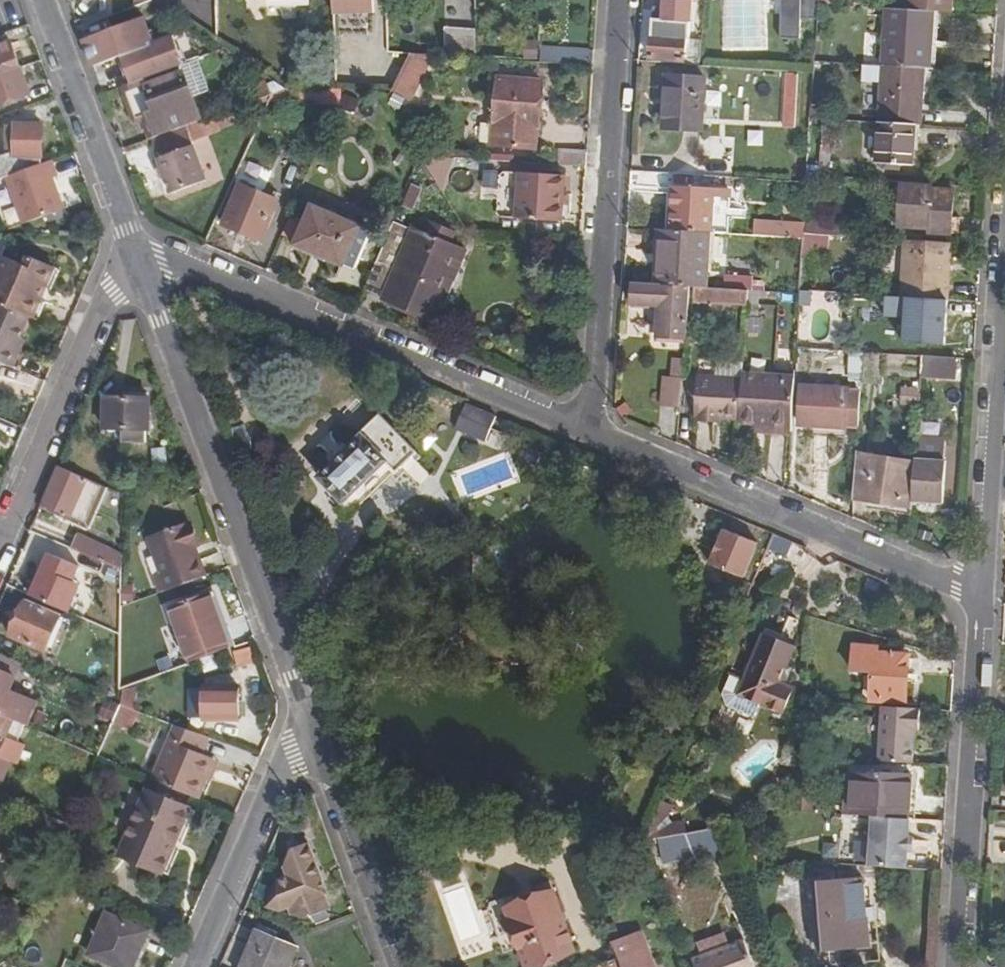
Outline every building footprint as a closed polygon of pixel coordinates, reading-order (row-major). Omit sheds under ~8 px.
[(384,14),(384,0),(336,0),(336,15),(384,14)] [(723,47),(765,45),(766,0),(723,0),(723,47)] [(819,0),(780,0),(780,35),(800,36),(801,16),(817,17),(819,0)] [(930,9),(949,11),(949,0),(903,0),(902,8),(930,9)] [(927,66),(930,9),(902,8),(886,7),(882,63),(921,65),(927,66)] [(653,36),(651,57),(683,59),(683,62),(700,63),(701,39),(689,37),(691,10),(657,8),(656,36),(653,36)] [(119,57),(129,84),(178,66),(184,64),(174,37),(154,44),(144,18),(84,40),(91,68),(119,57)] [(446,52),(479,52),(480,28),(447,27),(446,52)] [(16,70),(8,44),(0,47),(0,76),(16,70)] [(592,65),(594,49),(537,45),(537,62),(592,65)] [(408,101),(428,55),(409,53),(392,94),(408,101)] [(209,92),(196,60),(184,64),(178,66),(189,98),(209,92)] [(918,124),(921,65),(882,63),(864,62),(863,77),(879,78),(877,121),(913,124),(918,124)] [(198,121),(189,98),(178,66),(129,84),(121,86),(135,121),(142,120),(148,140),(184,127),(198,121)] [(16,70),(0,76),(0,105),(26,96),(16,70)] [(795,126),(799,73),(787,72),(784,125),(795,126)] [(663,126),(669,126),(702,129),(705,76),(667,74),(663,126)] [(535,150),(540,82),(498,79),(493,147),(535,150)] [(268,96),(264,84),(246,90),(250,103),(268,96)] [(831,142),(833,118),(821,118),(820,140),(831,142)] [(910,164),(913,124),(877,121),(875,161),(910,164)] [(38,166),(39,127),(11,125),(10,155),(0,157),(0,180),(3,179),(38,166)] [(206,181),(184,127),(148,140),(156,160),(163,178),(169,195),(206,181)] [(586,166),(586,152),(557,151),(556,165),(586,166)] [(440,158),(420,156),(438,186),(444,183),(440,158)] [(163,178),(156,160),(150,163),(156,179),(163,178)] [(38,166),(3,179),(19,226),(60,212),(49,180),(54,179),(48,163),(38,166)] [(503,171),(499,175),(497,214),(501,219),(562,222),(566,175),(503,171)] [(901,181),(899,225),(928,227),(927,233),(957,235),(959,217),(950,216),(952,190),(930,188),(930,183),(901,181)] [(413,184),(404,206),(415,211),(424,189),(413,184)] [(261,241),(277,201),(241,186),(224,226),(261,241)] [(671,227),(709,230),(728,231),(731,189),(675,186),(671,227)] [(294,248),(341,268),(356,233),(369,237),(372,229),(312,204),(294,248)] [(792,236),(793,220),(756,218),(755,233),(792,236)] [(793,220),(792,236),(804,237),(804,221),(793,220)] [(817,233),(825,234),(826,221),(817,220),(817,233)] [(417,307),(438,316),(463,253),(448,247),(452,236),(430,225),(425,238),(412,233),(395,272),(375,264),(363,293),(414,313),(417,307)] [(709,230),(671,227),(661,227),(657,285),(692,287),(705,288),(709,230)] [(356,233),(341,268),(354,274),(369,237),(356,233)] [(825,234),(817,233),(812,233),(810,291),(839,293),(843,236),(825,234)] [(947,262),(948,242),(902,240),(900,297),(905,297),(946,300),(947,281),(944,281),(945,262),(947,262)] [(26,316),(29,318),(37,298),(35,296),(39,287),(42,288),(50,267),(26,256),(22,266),(1,257),(0,260),(0,306),(26,316)] [(350,283),(354,274),(341,268),(338,278),(350,283)] [(751,291),(752,278),(752,275),(725,273),(725,289),(749,291),(751,291)] [(751,291),(759,291),(764,291),(764,279),(752,278),(751,291)] [(688,327),(690,300),(692,287),(657,285),(634,284),(632,304),(661,306),(660,325),(688,327)] [(748,305),(749,291),(725,289),(705,288),(692,287),(690,300),(748,305)] [(758,316),(759,291),(751,291),(749,291),(748,305),(747,315),(758,316)] [(945,345),(948,300),(946,300),(905,297),(903,341),(945,345)] [(26,316),(0,306),(0,363),(10,368),(17,353),(11,350),(16,339),(26,316)] [(687,341),(688,327),(660,325),(659,339),(687,341)] [(11,350),(17,353),(21,340),(16,339),(11,350)] [(960,380),(962,358),(924,356),(923,378),(960,380)] [(675,379),(685,380),(686,362),(676,361),(675,379)] [(743,378),(744,374),(744,363),(717,362),(716,376),(743,378)] [(769,424),(769,430),(791,432),(794,377),(744,374),(743,378),(740,420),(755,422),(769,424)] [(740,420),(743,378),(716,376),(693,375),(690,417),(693,417),(693,423),(710,424),(710,418),(716,418),(740,420)] [(685,380),(675,379),(667,379),(664,408),(682,410),(685,380)] [(919,404),(921,388),(904,386),(902,401),(919,404)] [(800,424),(845,426),(846,391),(801,389),(800,424)] [(146,428),(147,398),(103,397),(102,429),(146,428)] [(484,441),(495,417),(464,405),(453,429),(484,441)] [(358,434),(359,437),(384,462),(383,464),(392,474),(391,475),(396,480),(420,457),(378,414),(358,434)] [(384,462),(359,437),(317,477),(343,503),(384,462)] [(901,498),(906,462),(870,456),(864,493),(901,498)] [(471,494),(510,477),(502,459),(463,476),(471,494)] [(942,503),(945,463),(914,460),(912,501),(942,503)] [(71,516),(86,479),(57,466),(40,503),(71,516)] [(193,559),(188,548),(192,547),(183,523),(145,537),(159,574),(152,577),(158,593),(202,575),(196,558),(193,559)] [(742,576),(756,543),(724,530),(709,563),(742,576)] [(69,549),(122,571),(122,556),(76,537),(74,542),(67,540),(65,545),(69,546),(69,549)] [(122,571),(69,549),(61,569),(121,594),(122,571)] [(223,646),(217,627),(220,625),(208,589),(166,605),(185,659),(223,646)] [(44,650),(60,616),(24,601),(9,635),(44,650)] [(730,675),(721,699),(725,708),(756,720),(762,707),(784,716),(795,691),(779,683),(794,647),(762,634),(741,679),(730,675)] [(120,649),(120,641),(107,636),(104,643),(120,649)] [(904,698),(906,655),(893,653),(894,648),(880,648),(880,647),(856,645),(854,672),(874,673),(873,697),(904,698)] [(13,720),(27,726),(36,703),(8,691),(21,664),(0,655),(0,715),(13,720)] [(721,699),(730,675),(727,674),(719,695),(721,699)] [(231,722),(233,687),(207,685),(205,721),(231,722)] [(129,730),(140,703),(119,695),(119,706),(112,722),(129,730)] [(911,763),(912,729),(917,729),(917,707),(880,705),(879,761),(911,763)] [(13,720),(0,715),(0,750),(13,720)] [(203,777),(211,755),(202,751),(209,733),(178,720),(153,780),(197,798),(206,778),(203,777)] [(203,777),(206,778),(211,780),(220,758),(211,755),(203,777)] [(871,816),(905,818),(907,794),(901,794),(902,774),(867,771),(867,773),(850,773),(848,814),(871,816)] [(848,814),(850,773),(844,772),(841,814),(848,814)] [(167,839),(173,842),(189,808),(147,791),(119,856),(156,872),(157,869),(161,870),(167,855),(161,853),(167,839)] [(657,808),(667,812),(670,804),(661,800),(657,808)] [(667,812),(657,808),(645,838),(686,831),(684,820),(670,822),(665,817),(667,812)] [(906,851),(907,837),(908,818),(905,818),(871,816),(869,866),(905,868),(906,851)] [(695,866),(719,861),(711,829),(687,834),(695,866)] [(167,855),(173,842),(167,839),(161,853),(167,855)] [(1004,853),(1004,841),(996,840),(995,852),(1004,853)] [(302,919),(327,909),(323,895),(321,896),(316,881),(320,880),(306,844),(290,850),(283,867),(287,877),(277,881),(266,908),(278,912),(287,908),(290,915),(302,919)] [(868,930),(863,867),(808,870),(812,934),(868,930)] [(326,894),(320,880),(316,881),(321,896),(323,895),(326,894)] [(469,881),(439,891),(461,961),(491,951),(469,881)] [(569,953),(574,951),(551,889),(503,907),(525,966),(529,966),(540,963),(569,953)] [(25,924),(31,908),(10,899),(2,915),(25,924)] [(145,929),(106,912),(88,953),(121,966),(129,966),(145,929)] [(295,947),(254,930),(240,966),(287,966),(295,947)] [(744,939),(694,959),(697,966),(755,966),(744,939)] [(634,952),(617,957),(621,966),(640,966),(634,952)] [(540,963),(541,966),(560,966),(573,962),(569,953),(540,963)]
